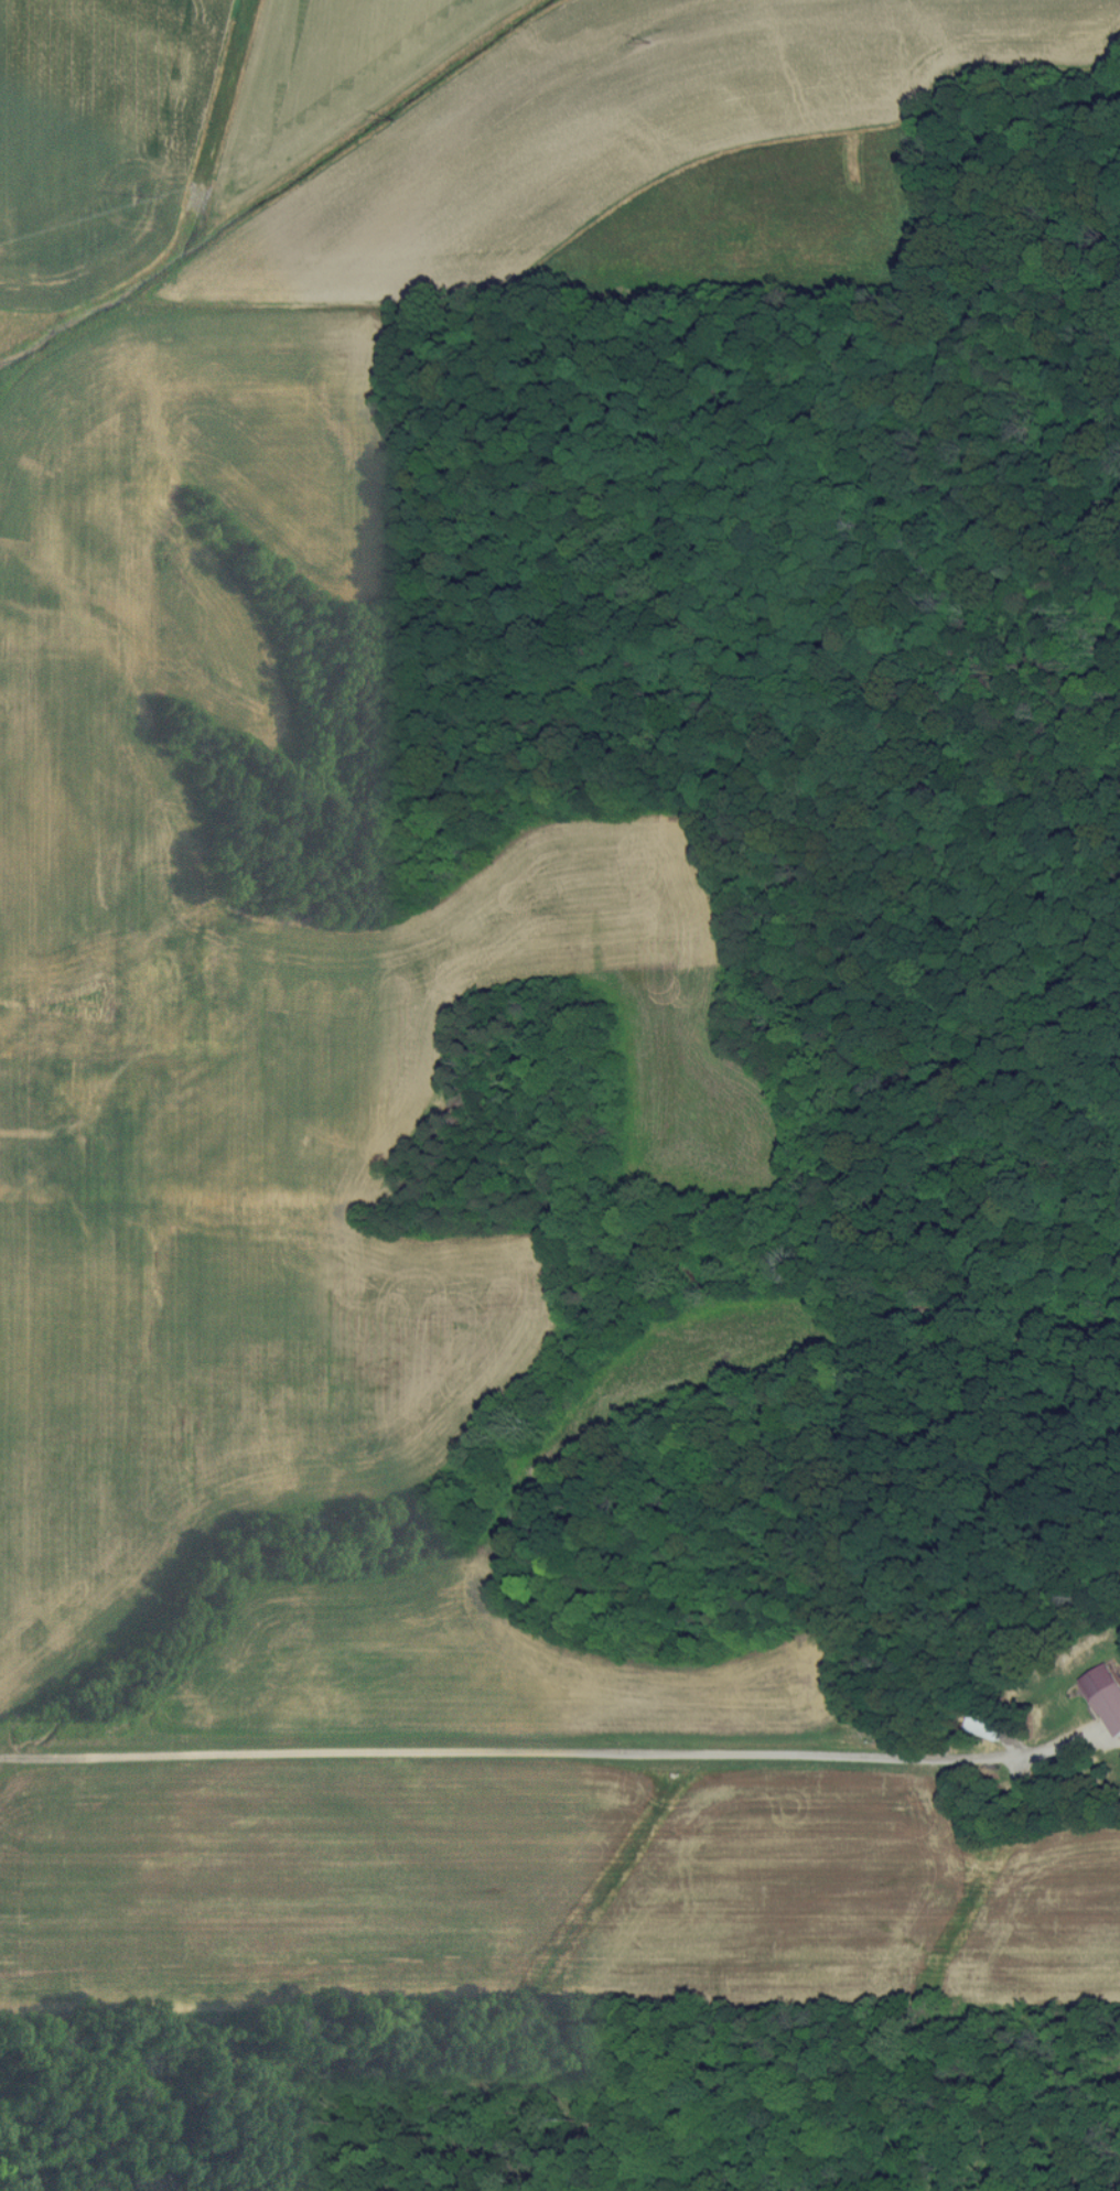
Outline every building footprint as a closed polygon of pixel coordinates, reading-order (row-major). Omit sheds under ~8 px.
[(1119,1734),(1119,1686),(1106,1664),(1080,1680),(1115,1737),(1119,1734)]
